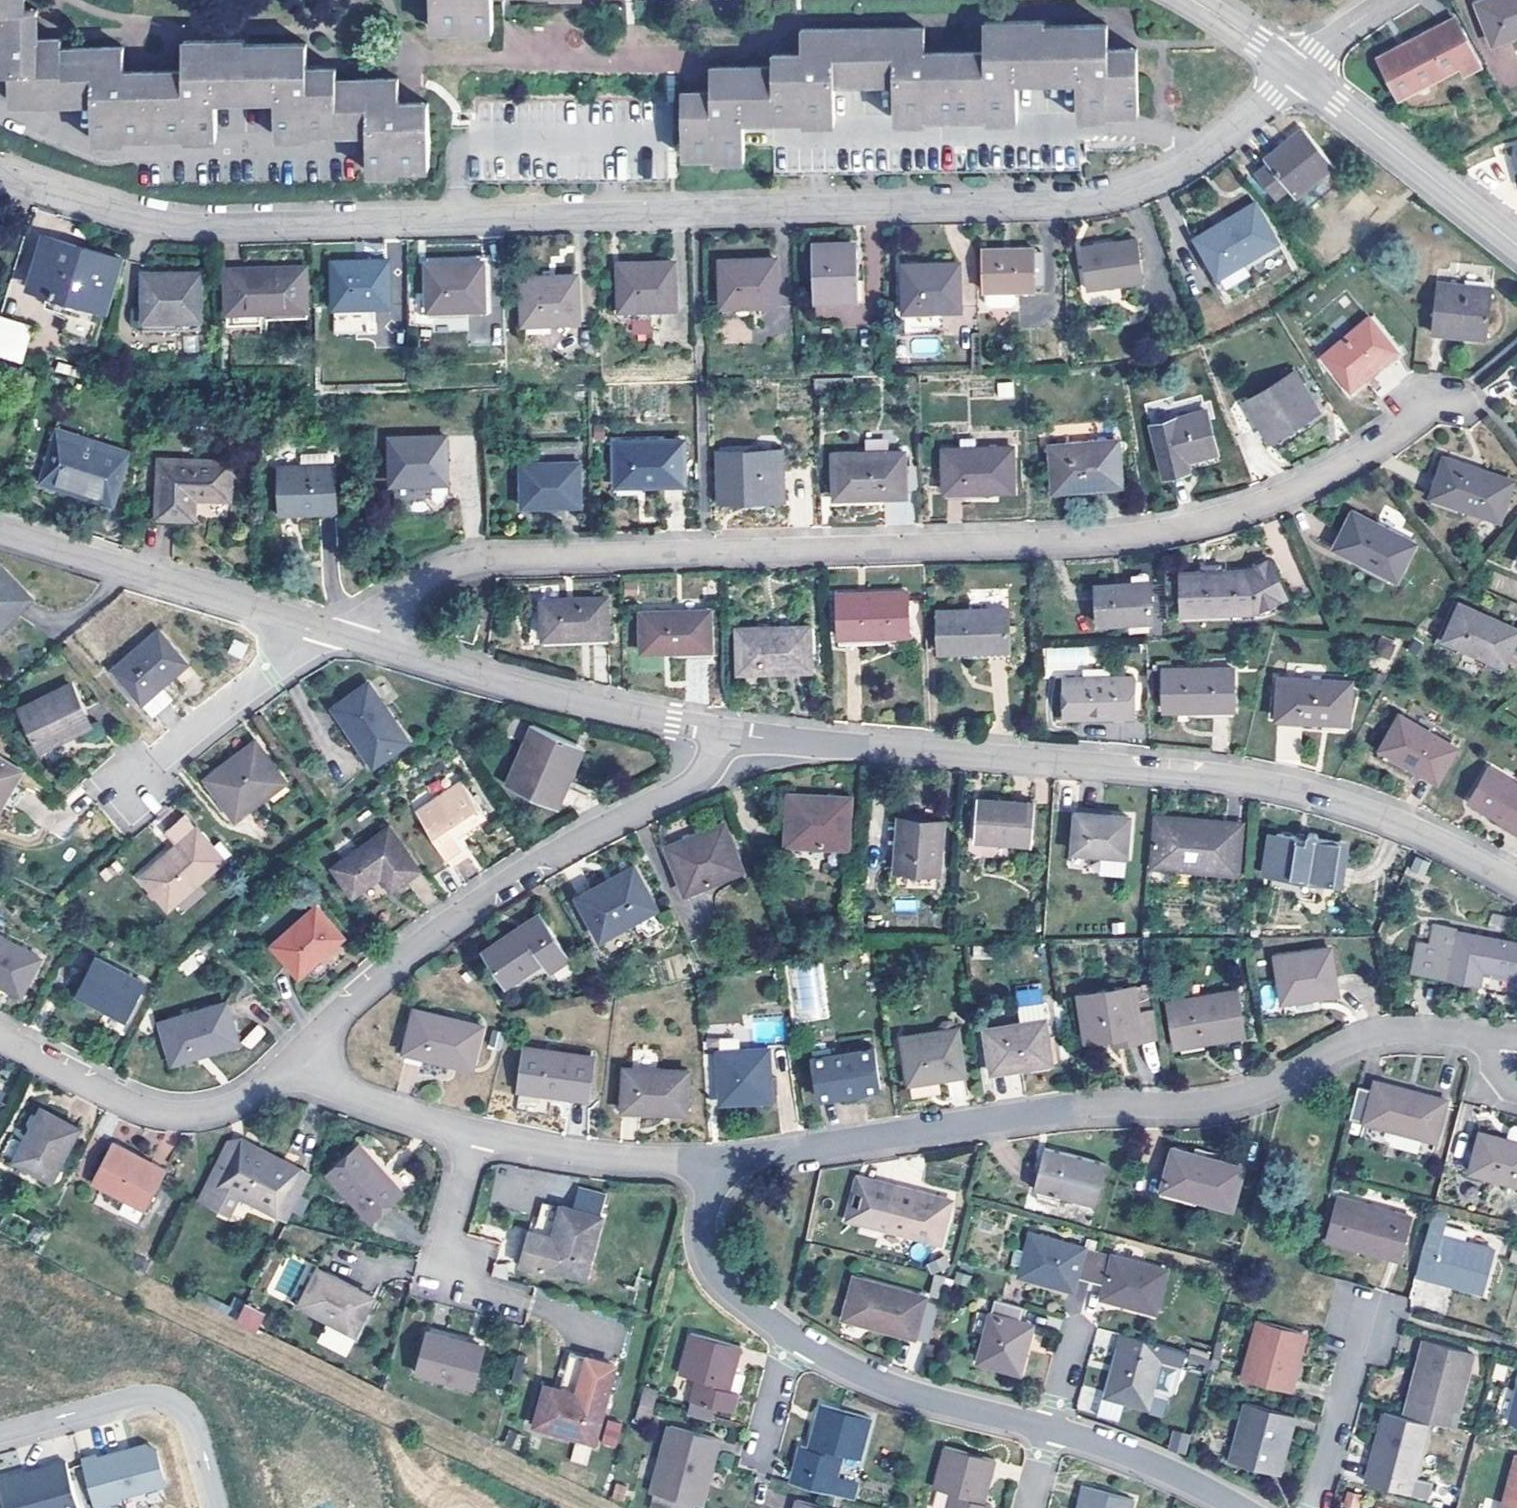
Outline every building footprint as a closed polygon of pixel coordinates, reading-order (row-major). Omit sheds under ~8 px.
[(429,165),(428,98),(402,99),(400,75),(337,77),(337,64),(308,64),(307,40),(244,42),(243,37),(182,39),(182,67),(123,68),(123,44),(63,43),(63,34),(39,34),(37,7),(29,7),(29,0),(0,0),(0,68),(11,68),(11,102),(93,100),(93,140),(125,139),(125,135),(184,134),(184,140),(218,139),(217,97),(275,97),(276,138),(308,138),(308,132),(355,130),(369,130),(370,171),(402,170),(402,165),(429,165)] [(432,26),(460,25),(461,31),(493,29),(493,0),(431,0),(432,26)] [(1516,34),(1516,0),(1480,0),(1476,2),(1492,44),(1516,34)] [(1108,112),(1140,113),(1139,44),(1110,45),(1109,21),(1047,22),(1047,18),(983,19),(984,48),(925,49),(925,25),(802,27),(802,49),(771,49),(771,63),(711,63),(711,88),(682,89),(683,155),(712,154),(712,159),(746,159),(746,147),(746,118),(774,117),(803,117),(803,120),(835,120),(835,80),(894,80),(894,121),(926,121),(926,116),(986,116),(986,120),(1018,119),(1018,78),(1078,78),(1079,118),(1108,118),(1108,112)] [(1462,72),(1479,66),(1455,18),(1378,56),(1399,96),(1459,65),(1462,72)] [(1516,82),(1516,53),(1516,45),(1493,48),(1496,84),(1516,82)] [(1289,187),(1296,195),(1334,164),(1305,127),(1265,158),(1268,162),(1254,173),(1273,197),(1289,187)] [(1196,236),(1218,276),(1277,242),(1254,202),(1196,236)] [(29,283),(107,306),(121,260),(43,236),(29,283)] [(1089,285),(1142,279),(1136,238),(1084,245),(1089,285)] [(816,299),(859,297),(857,241),(813,244),(816,299)] [(983,288),(1038,288),(1037,247),(983,247),(983,288)] [(722,305),(779,304),(776,256),(720,258),(722,305)] [(362,306),(391,305),(389,258),(333,261),(334,307),(333,322),(363,321),(362,306)] [(620,309),(676,308),(677,260),(620,262),(620,309)] [(428,309),(487,307),(484,261),(427,262),(428,309)] [(905,308),(960,308),(958,261),(904,263),(905,308)] [(227,311),(308,309),(306,265),(226,268),(227,311)] [(144,318),(201,318),(200,270),(143,272),(144,318)] [(522,323),(580,321),(579,274),(521,276),(522,323)] [(1438,279),(1433,330),(1486,337),(1492,285),(1438,279)] [(22,364),(32,325),(0,316),(0,358),(22,364)] [(1323,353),(1351,388),(1397,351),(1369,316),(1323,353)] [(363,321),(333,322),(333,333),(363,332),(363,321)] [(1246,401),(1270,440),(1320,410),(1295,371),(1246,401)] [(1188,459),(1217,452),(1207,408),(1152,424),(1165,476),(1190,469),(1188,459)] [(57,428),(42,481),(111,503),(128,451),(57,428)] [(390,435),(392,482),(448,480),(446,433),(390,435)] [(617,438),(619,484),(686,483),(686,436),(617,438)] [(1051,442),(1055,490),(1122,484),(1118,437),(1051,442)] [(945,446),(945,491),(1016,489),(1015,446),(945,446)] [(717,450),(719,500),(784,498),(783,449),(717,450)] [(834,450),(835,496),(907,495),(905,449),(834,450)] [(1443,455),(1429,496),(1500,520),(1513,478),(1443,455)] [(159,458),(157,515),(194,516),(194,498),(231,498),(231,458),(159,458)] [(522,462),(523,506),(581,504),(580,461),(522,462)] [(280,466),(281,514),(336,511),(335,465),(280,466)] [(1352,510),(1335,546),(1397,578),(1417,540),(1352,510)] [(1182,570),(1181,612),(1253,611),(1286,597),(1270,560),(1251,568),(1252,569),(1182,570)] [(33,598),(0,565),(0,628),(33,598)] [(1098,584),(1099,622),(1151,621),(1149,582),(1098,584)] [(838,593),(839,636),(910,634),(909,592),(838,593)] [(544,598),(547,639),(611,636),(609,596),(544,598)] [(1503,665),(1516,638),(1516,628),(1461,602),(1443,638),(1503,665)] [(939,610),(940,652),(1009,649),(1009,607),(939,610)] [(642,609),(644,653),(715,651),(712,608),(642,609)] [(740,628),(740,671),(811,671),(810,625),(740,628)] [(114,668),(142,700),(187,663),(158,629),(114,668)] [(1379,636),(1375,653),(1390,656),(1393,639),(1379,636)] [(1164,667),(1165,710),(1235,709),(1234,666),(1164,667)] [(1281,675),(1278,718),(1350,722),(1353,679),(1281,675)] [(1064,676),(1065,717),(1133,716),(1133,676),(1064,676)] [(335,704),(377,765),(413,739),(371,680),(335,704)] [(19,705),(40,750),(92,725),(70,682),(19,705)] [(1400,711),(1378,747),(1438,783),(1458,746),(1400,711)] [(533,724),(505,783),(558,805),(586,747),(533,724)] [(207,777),(238,819),(288,781),(259,740),(207,777)] [(24,770),(0,756),(0,806),(24,770)] [(1516,829),(1516,783),(1491,766),(1469,800),(1516,829)] [(416,811),(451,866),(470,854),(458,836),(486,816),(463,780),(416,811)] [(787,844),(849,850),(852,797),(791,792),(787,844)] [(977,841),(1030,845),(1034,803),(980,799),(977,841)] [(1073,852),(1127,858),(1131,815),(1076,810),(1073,852)] [(168,905),(225,859),(183,811),(163,830),(174,843),(140,874),(168,905)] [(1183,870),(1237,876),(1242,823),(1158,815),(1153,862),(1183,865),(1183,870)] [(900,869),(936,873),(942,821),(904,817),(900,869)] [(687,893),(747,869),(727,821),(667,844),(687,893)] [(391,888),(420,870),(389,827),(332,866),(353,895),(382,876),(391,888)] [(1270,876),(1336,887),(1344,841),(1278,831),(1270,876)] [(1414,856),(1408,873),(1423,878),(1429,862),(1414,856)] [(600,937),(656,910),(634,865),(578,894),(600,937)] [(273,942),(300,976),(345,937),(318,907),(273,942)] [(551,969),(567,960),(538,913),(485,948),(508,982),(545,959),(551,969)] [(1440,925),(1437,940),(1457,944),(1460,930),(1440,925)] [(1516,976),(1516,942),(1460,930),(1457,944),(1437,940),(1421,937),(1414,968),(1479,983),(1483,968),(1516,976)] [(21,996),(42,955),(0,934),(0,985),(21,996)] [(1275,955),(1283,1002),(1338,993),(1331,945),(1275,955)] [(76,994),(124,1017),(144,982),(96,958),(76,994)] [(1079,994),(1086,1041),(1142,1032),(1135,985),(1079,994)] [(1178,999),(1186,1045),(1245,1036),(1238,989),(1178,999)] [(160,1019),(174,1061),(240,1043),(227,999),(160,1019)] [(414,1007),(404,1052),(474,1068),(485,1024),(414,1007)] [(986,1026),(991,1073),(1054,1065),(1047,1019),(986,1026)] [(910,1083),(967,1074),(960,1027),(902,1033),(910,1083)] [(844,1096),(882,1090),(876,1045),(848,1049),(847,1046),(810,1053),(818,1100),(844,1096)] [(524,1046),(519,1091),(589,1100),(594,1055),(524,1046)] [(718,1050),(722,1103),(772,1101),(769,1048),(718,1050)] [(622,1111),(688,1114),(690,1069),(626,1066),(622,1111)] [(1356,1089),(1349,1121),(1437,1142),(1449,1100),(1373,1081),(1370,1092),(1356,1089)] [(14,1158),(52,1179),(80,1126),(41,1106),(14,1158)] [(1516,1185),(1516,1142),(1479,1133),(1469,1172),(1516,1185)] [(276,1209),(286,1214),(307,1175),(297,1169),(298,1166),(242,1138),(239,1145),(228,1140),(199,1197),(228,1211),(237,1193),(274,1214),(276,1209)] [(112,1141),(93,1182),(145,1208),(167,1167),(112,1141)] [(330,1173),(374,1219),(405,1190),(361,1143),(330,1173)] [(1062,1197),(1097,1206),(1108,1164),(1046,1148),(1036,1190),(1041,1191),(1062,1197)] [(1163,1190),(1234,1208),(1245,1166),(1174,1148),(1163,1190)] [(848,1220),(941,1245),(954,1199),(893,1183),(889,1198),(877,1195),(879,1187),(858,1182),(848,1220)] [(1059,1208),(1062,1197),(1041,1191),(1038,1202),(1059,1208)] [(1328,1242),(1402,1260),(1414,1218),(1339,1199),(1328,1242)] [(545,1265),(586,1276),(602,1214),(561,1204),(553,1235),(530,1229),(521,1264),(543,1270),(545,1265)] [(1079,1279),(1090,1282),(1099,1251),(1031,1233),(1020,1278),(1076,1292),(1079,1279)] [(1428,1235),(1420,1266),(1435,1269),(1432,1280),(1485,1293),(1496,1250),(1443,1236),(1443,1238),(1428,1235)] [(1168,1268),(1099,1251),(1090,1282),(1104,1286),(1101,1299),(1155,1314),(1168,1268)] [(316,1267),(297,1305),(329,1321),(320,1339),(345,1352),(373,1295),(316,1267)] [(916,1340),(927,1298),(855,1278),(843,1319),(916,1340)] [(1020,1320),(1024,1305),(997,1298),(993,1312),(991,1311),(978,1363),(1021,1375),(1035,1323),(1020,1320)] [(235,1325),(257,1332),(264,1311),(242,1304),(235,1325)] [(1243,1378),(1291,1392),(1295,1376),(1291,1375),(1303,1333),(1259,1320),(1243,1378)] [(417,1372),(475,1388),(486,1345),(427,1329),(417,1372)] [(692,1399),(734,1411),(738,1391),(728,1388),(736,1359),(738,1360),(742,1345),(689,1332),(678,1373),(698,1379),(692,1399)] [(1184,1366),(1187,1351),(1123,1335),(1106,1398),(1150,1409),(1163,1361),(1184,1366)] [(1409,1414),(1456,1427),(1474,1354),(1424,1341),(1420,1356),(1423,1357),(1409,1414)] [(532,1425),(595,1443),(617,1363),(572,1351),(562,1387),(545,1383),(532,1425)] [(1093,1411),(1095,1387),(1080,1386),(1078,1410),(1093,1411)] [(644,1389),(640,1403),(653,1406),(656,1391),(644,1389)] [(635,1419),(648,1422),(653,1406),(640,1403),(635,1419)] [(1230,1460),(1275,1473),(1288,1428),(1293,1429),(1295,1417),(1246,1403),(1230,1460)] [(793,1483),(832,1494),(843,1453),(860,1457),(871,1416),(825,1405),(814,1447),(804,1445),(793,1483)] [(1368,1481),(1413,1492),(1431,1427),(1386,1415),(1368,1481)] [(602,1446),(618,1448),(621,1422),(605,1420),(602,1446)] [(652,1491),(697,1503),(711,1454),(716,1455),(721,1438),(670,1424),(652,1491)] [(1168,1451),(1186,1454),(1189,1434),(1171,1431),(1168,1451)] [(588,1465),(591,1448),(574,1444),(571,1461),(588,1465)] [(993,1504),(981,1501),(991,1456),(946,1445),(937,1486),(952,1490),(948,1507),(991,1507),(993,1504)] [(76,1468),(87,1507),(116,1507),(115,1507),(156,1495),(160,1489),(151,1459),(145,1455),(123,1461),(119,1459),(93,1467),(92,1464),(76,1468)] [(1504,1507),(1516,1507),(1516,1455),(1504,1507)] [(0,1489),(0,1507),(71,1507),(61,1472),(34,1479),(35,1484),(19,1488),(18,1484),(0,1489)] [(34,1479),(18,1484),(19,1488),(35,1484),(34,1479)] [(1133,1498),(1088,1486),(1082,1507),(1130,1507),(1133,1498)] [(1361,1494),(1345,1491),(1341,1507),(1348,1507),(1358,1507),(1361,1494)] [(801,1497),(798,1507),(838,1507),(801,1497)]
